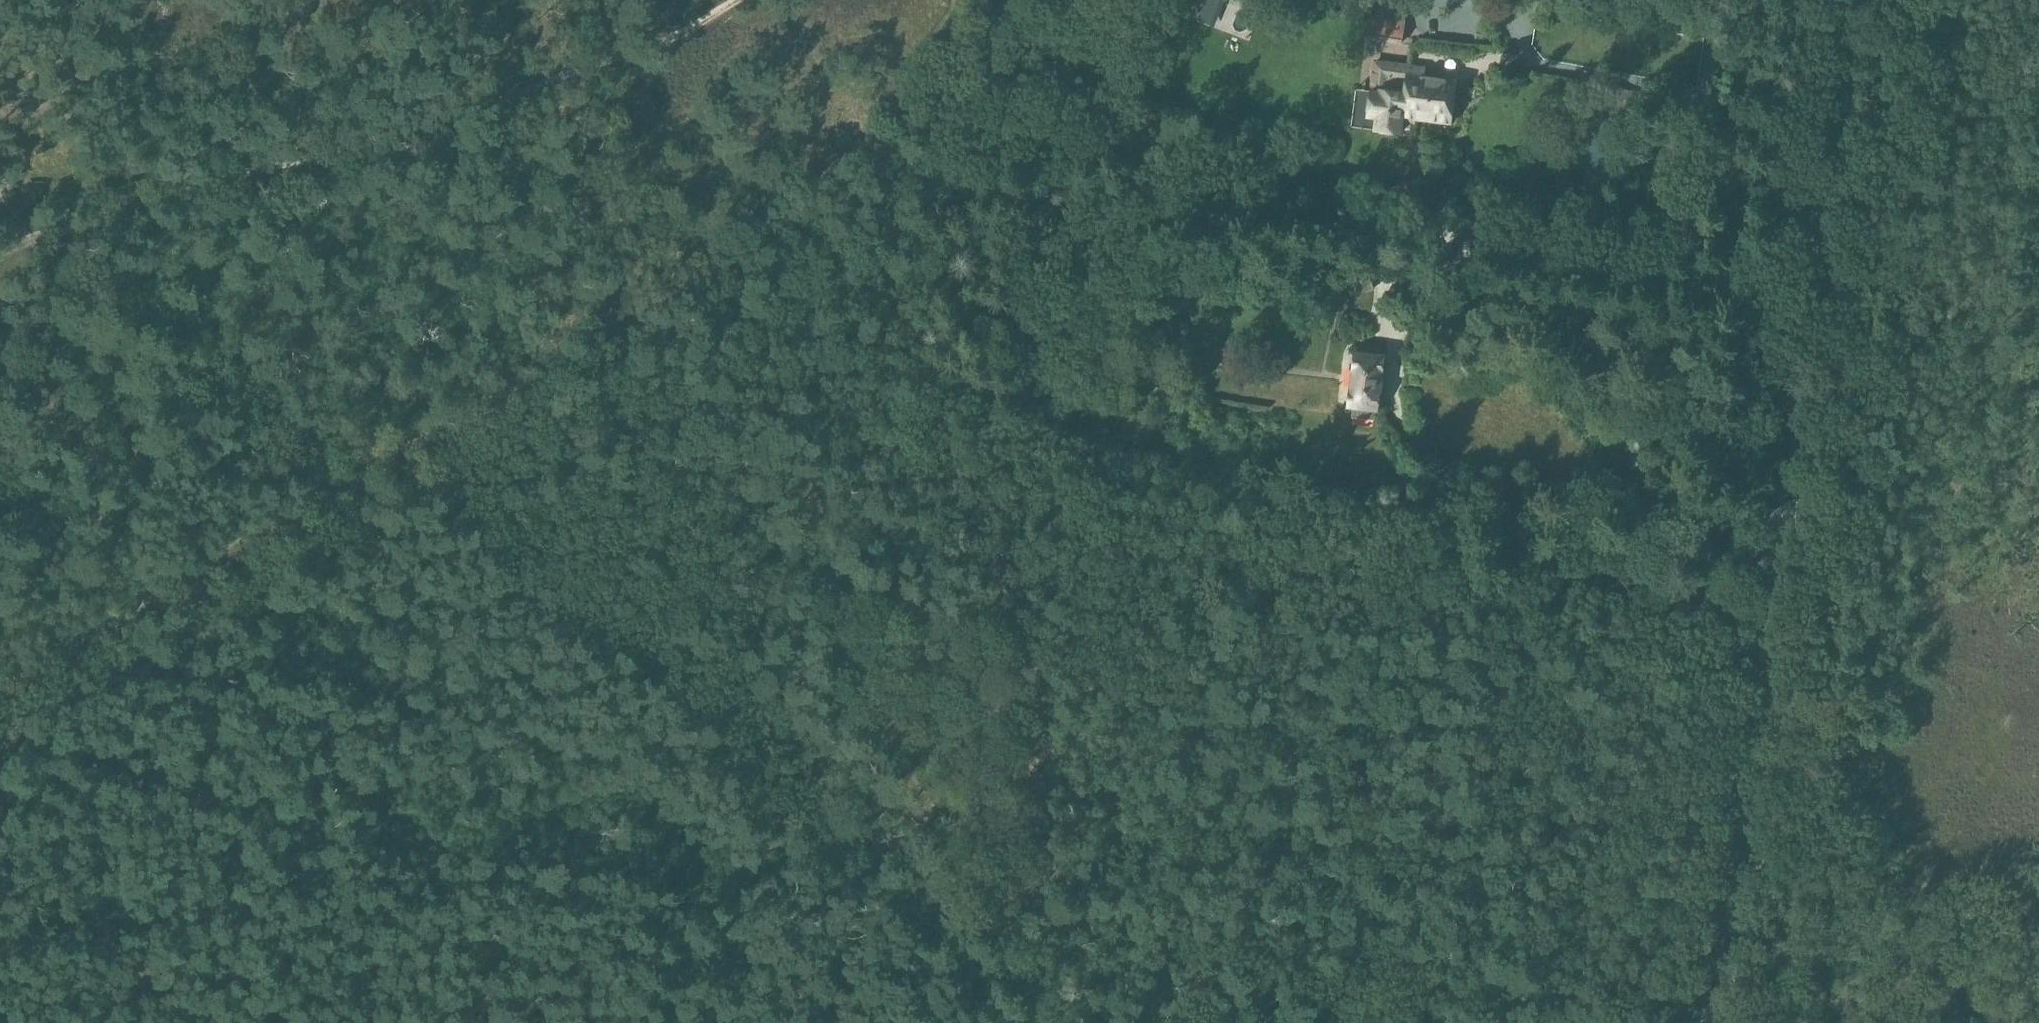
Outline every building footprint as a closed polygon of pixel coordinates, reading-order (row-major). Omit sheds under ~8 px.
[(1385,63),(1381,88),(1381,91),(1373,90),(1356,88),(1351,126),(1375,130),(1400,133),(1402,121),(1414,122),(1414,118),(1416,108),(1403,106),(1408,66),(1385,63)] [(1425,68),(1408,66),(1403,106),(1416,108),(1414,118),(1420,118),(1423,122),(1431,123),(1435,120),(1451,122),(1456,81),(1424,77),(1425,68)] [(890,264),(885,279),(897,283),(902,268),(898,266),(890,264)] [(1368,268),(1347,274),(1353,295),(1374,289),(1368,268)] [(1354,351),(1348,405),(1355,406),(1354,416),(1371,418),(1372,408),(1377,409),(1383,354),(1382,354),(1382,347),(1360,345),(1359,351),(1354,351)]
